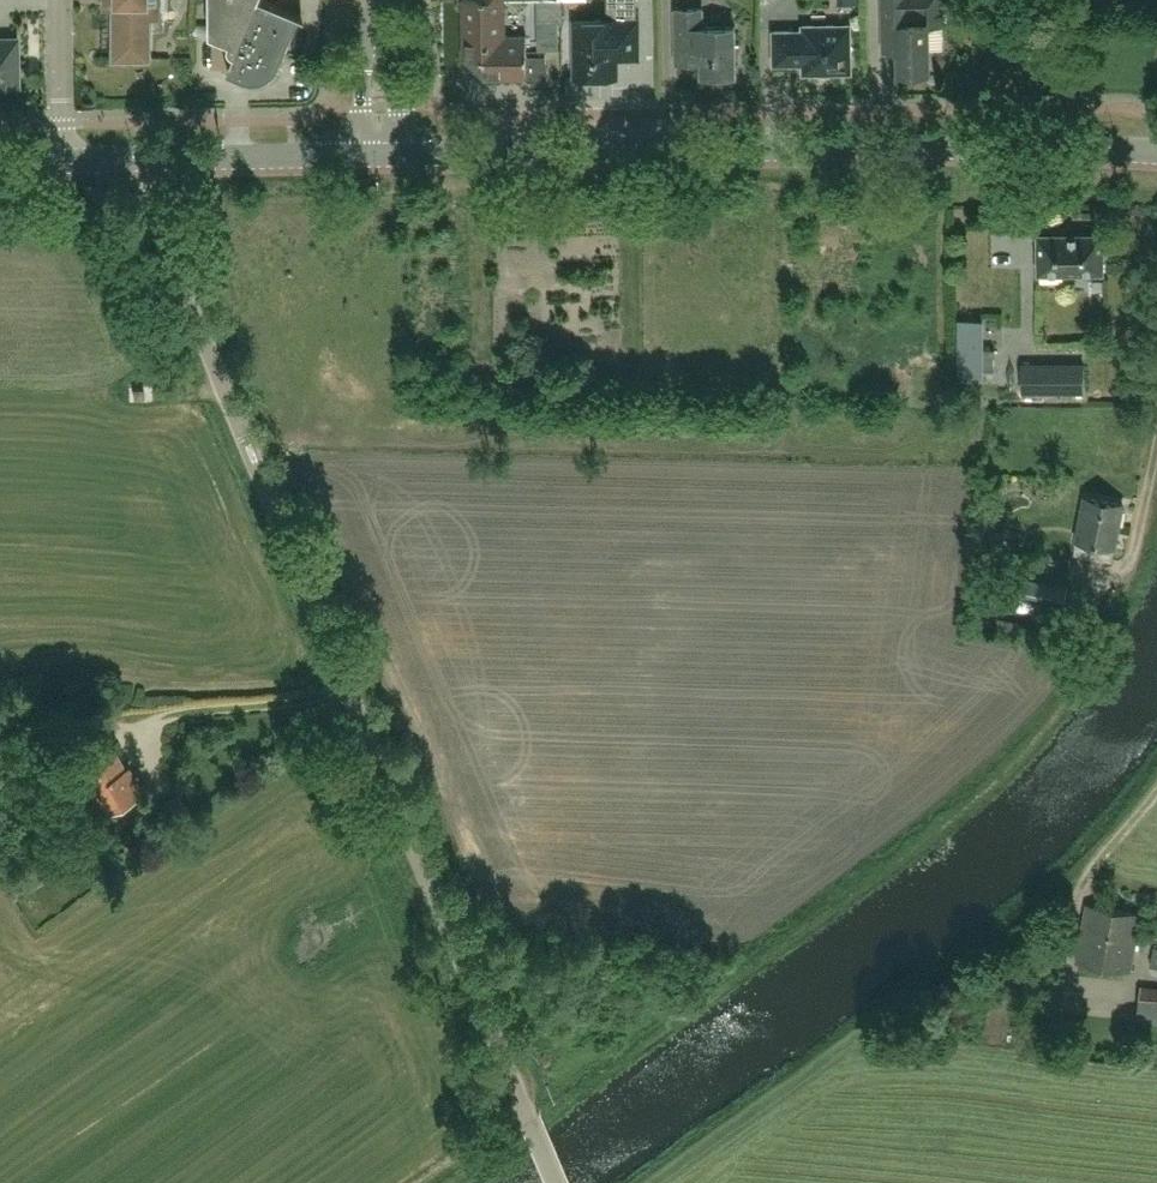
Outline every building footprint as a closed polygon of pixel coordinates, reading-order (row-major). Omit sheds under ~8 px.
[(108,4),(118,4),(118,57),(148,57),(148,14),(158,14),(158,0),(108,0),(108,4)] [(301,14),(267,0),(211,0),(211,33),(231,42),(231,43),(230,45),(230,47),(231,49),(232,50),(233,52),(234,53),(235,54),(228,71),(246,78),(249,79),(252,80),(255,80),(258,80),(262,79),(265,78),(268,77),(270,76),(273,74),(275,72),(278,69),(279,66),(281,64),(301,14)] [(527,35),(506,36),(506,0),(463,0),(464,57),(469,57),(486,73),(486,78),(528,78),(527,35)] [(607,13),(614,13),(614,19),(576,19),(576,77),(617,76),(617,55),(640,55),(639,21),(638,21),(637,0),(607,0),(607,13)] [(944,0),(884,0),(885,48),(899,48),(899,71),(930,71),(929,24),(948,24),(948,2),(944,2),(944,0)] [(736,26),(703,27),(703,8),(676,9),(676,63),(702,62),(703,75),(737,74),(736,26)] [(851,24),(803,25),(803,30),(774,31),(774,64),(804,63),(804,73),(852,72),(851,24)] [(19,86),(18,38),(0,39),(0,87),(19,86)] [(1104,234),(1039,235),(1039,273),(1104,273),(1104,234)] [(958,318),(958,374),(983,374),(983,370),(994,370),(995,348),(983,348),(983,319),(958,318)] [(1085,366),(1022,366),(1022,393),(1085,392),(1085,366)] [(1112,560),(1123,503),(1086,496),(1077,541),(1098,545),(1095,556),(1112,560)] [(1062,618),(1068,586),(1024,578),(1018,610),(1062,618)] [(1023,621),(997,618),(995,634),(1021,637),(1023,621)] [(99,817),(144,793),(129,766),(126,768),(109,736),(67,759),(99,817)] [(1132,971),(1142,915),(1088,905),(1077,961),(1132,971)] [(1142,985),(1137,1022),(1156,1024),(1156,987),(1142,985)]
